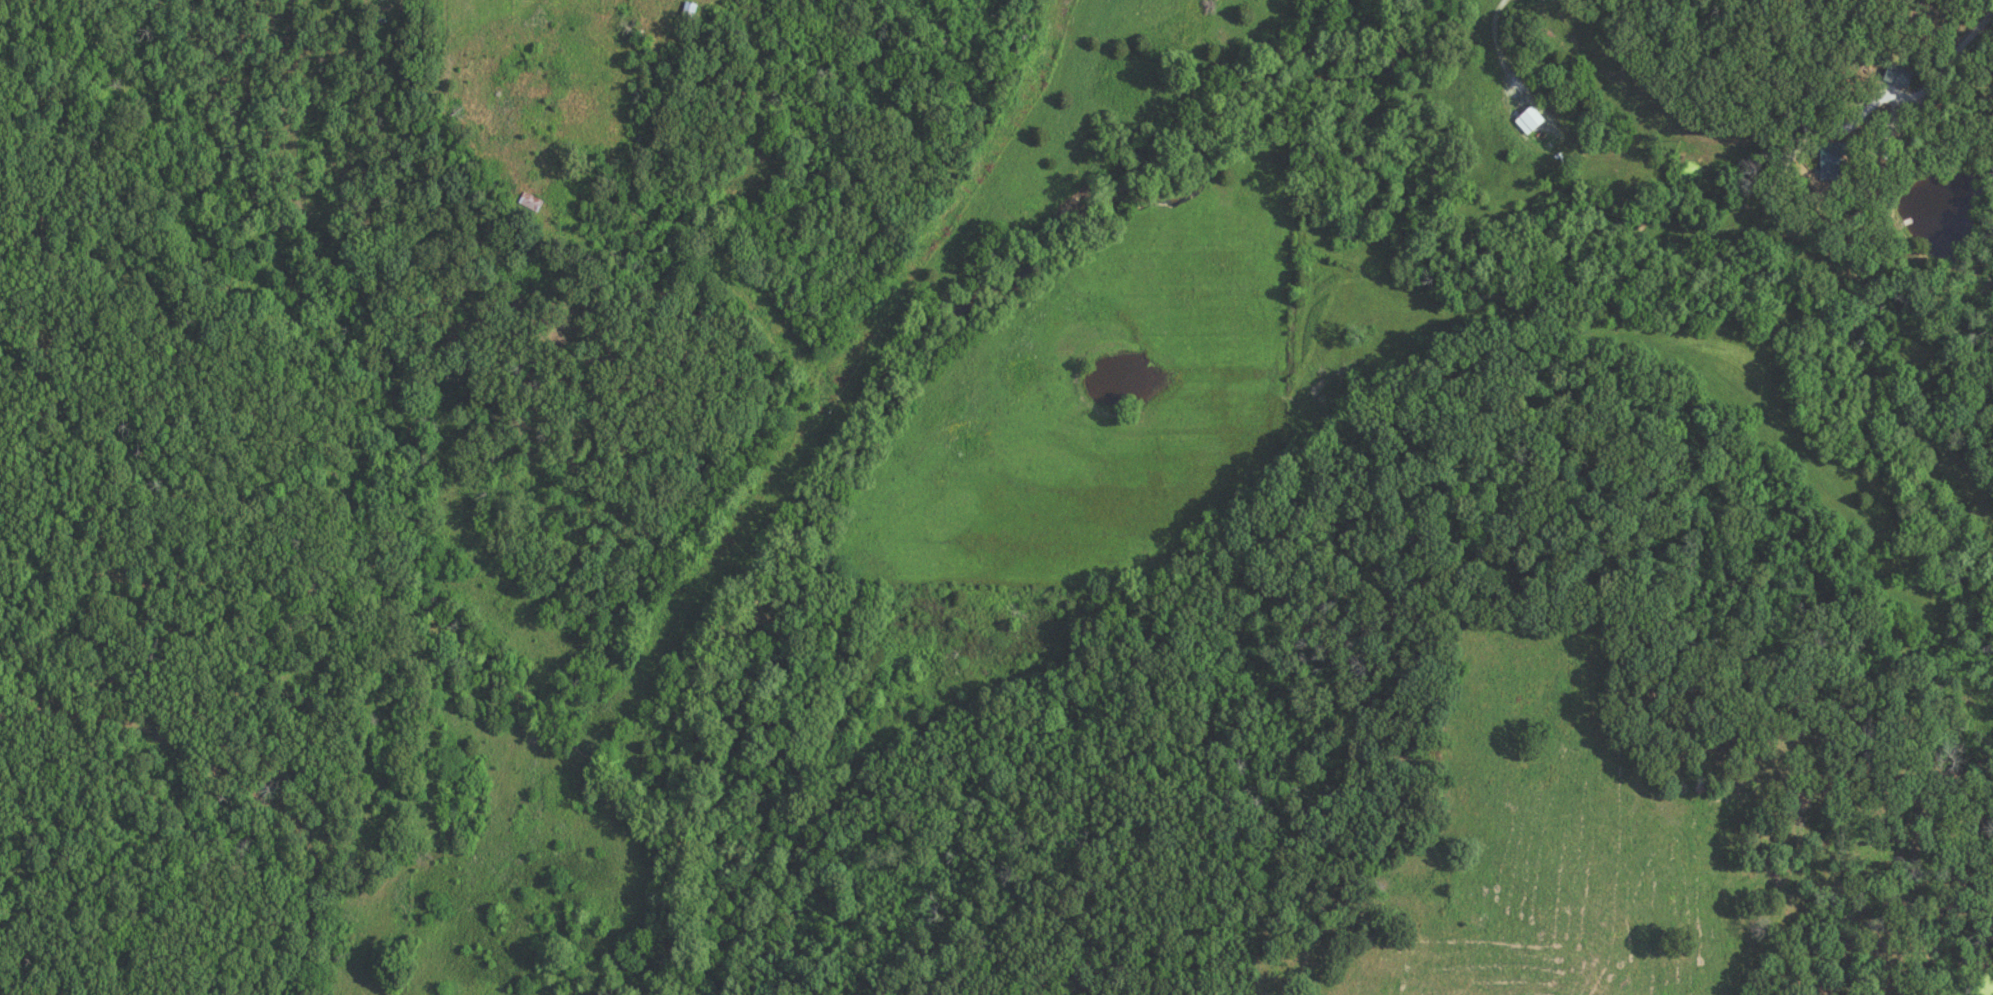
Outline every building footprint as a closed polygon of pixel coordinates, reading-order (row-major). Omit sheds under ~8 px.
[(693,18),(697,5),(684,1),(680,14),(693,18)] [(534,213),(540,201),(521,191),(515,202),(534,213)]
